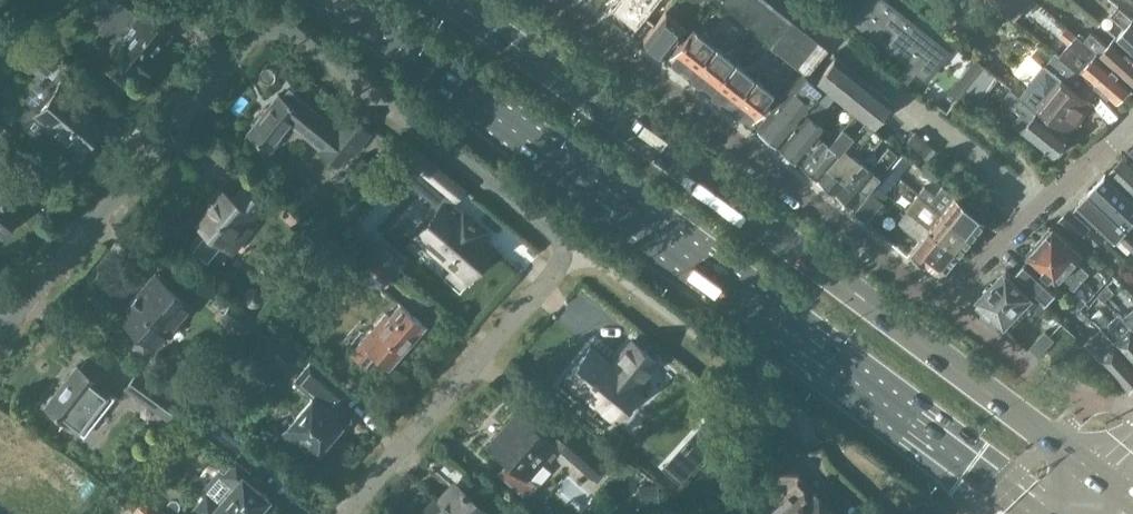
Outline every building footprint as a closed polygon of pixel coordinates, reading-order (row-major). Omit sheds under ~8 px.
[(611,9),(636,28),(658,0),(618,0),(611,9)] [(705,8),(711,0),(694,0),(705,8)] [(800,0),(720,0),(776,45),(774,47),(875,128),(892,101),(836,56),(849,39),(800,0)] [(917,70),(938,44),(885,0),(862,0),(850,15),(917,70)] [(1016,20),(1030,3),(1029,2),(1030,1),(1029,0),(991,0),(1016,20)] [(109,51),(138,75),(139,74),(143,77),(158,59),(154,55),(173,34),(144,9),(137,18),(134,15),(135,13),(120,1),(98,29),(112,41),(114,40),(117,42),(109,51)] [(1117,39),(1117,40),(1132,54),(1132,18),(1120,7),(1113,16),(1127,29),(1117,39)] [(644,39),(663,54),(685,26),(666,11),(644,39)] [(48,75),(58,63),(18,30),(10,23),(0,35),(0,42),(16,56),(25,62),(28,58),(48,75)] [(694,28),(671,57),(673,58),(674,63),(679,67),(684,66),(691,73),(714,44),(724,31),(717,26),(709,36),(707,34),(705,37),(694,28)] [(1091,63),(1083,71),(1117,101),(1132,86),(1132,84),(1085,41),(1068,27),(1060,36),(1091,63)] [(1085,41),(1132,84),(1132,54),(1117,40),(1117,39),(1116,38),(1108,47),(1092,33),(1085,41)] [(714,44),(691,73),(693,74),(694,78),(699,83),(704,82),(712,89),(735,60),(745,47),(738,42),(729,52),(727,51),(726,53),(714,44)] [(1056,53),(1021,97),(1038,111),(1041,108),(1071,133),(1094,106),(1085,98),(1096,86),(1056,53)] [(735,60),(712,89),(713,90),(714,94),(719,99),(723,98),(732,105),(755,76),(765,64),(758,58),(750,68),(748,67),(746,69),(735,60)] [(757,129),(779,146),(826,90),(804,73),(757,129)] [(755,76),(732,105),(733,106),(733,110),(739,115),(743,114),(752,121),(785,80),(778,74),(770,85),(768,83),(766,85),(755,76)] [(105,122),(61,85),(37,113),(34,111),(31,110),(28,111),(25,113),(22,117),(22,122),(24,125),(36,137),(45,127),(60,140),(64,136),(81,150),(105,122)] [(280,94),(248,134),(270,152),(291,126),(321,150),(340,165),(350,152),(354,156),(372,133),(350,115),(338,128),(290,90),(284,97),(280,94)] [(826,90),(779,146),(797,161),(825,129),(814,120),(834,96),(826,90)] [(1070,137),(1038,111),(1021,97),(1014,106),(1032,120),(1023,131),(1054,156),(1055,155),(1061,154),(1066,147),(1066,142),(1070,137)] [(330,99),(324,105),(333,113),(338,106),(330,99)] [(822,138),(801,164),(818,178),(844,147),(866,121),(856,113),(830,144),(822,138)] [(2,124),(0,126),(0,152),(14,135),(2,124)] [(411,145),(396,163),(443,204),(434,214),(416,235),(427,244),(455,269),(451,274),(463,284),(494,249),(483,239),(488,233),(463,212),(462,213),(453,205),(465,190),(411,145)] [(844,147),(818,178),(836,192),(862,161),(844,147)] [(862,161),(836,192),(853,206),(897,154),(889,147),(871,168),(862,161)] [(912,160),(903,153),(890,169),(898,176),(912,160)] [(898,176),(890,169),(880,181),(888,188),(898,176)] [(1089,193),(1128,229),(1132,224),(1132,201),(1106,175),(1089,193)] [(3,233),(20,213),(14,208),(24,195),(0,176),(0,231),(3,233)] [(885,192),(877,185),(853,212),(867,223),(889,195),(885,192)] [(234,200),(224,192),(198,224),(207,231),(192,249),(208,262),(223,244),(233,252),(259,221),(255,218),(266,205),(244,187),(234,200)] [(942,212),(970,235),(984,219),(955,196),(949,204),(936,193),(934,196),(923,187),(919,193),(929,202),(942,212)] [(929,228),(958,251),(970,235),(942,212),(929,202),(919,193),(914,199),(916,200),(908,210),(917,217),(929,228)] [(1132,250),(1132,234),(1128,229),(1089,193),(1077,205),(1116,242),(1120,238),(1132,250)] [(929,228),(917,217),(908,210),(899,221),(921,238),(910,251),(924,262),(925,260),(935,268),(935,271),(938,273),(943,272),(945,270),(945,267),(952,257),(954,259),(960,252),(958,251),(929,228)] [(1082,239),(1091,229),(1071,211),(1062,221),(1082,239)] [(307,229),(299,240),(313,251),(320,240),(307,229)] [(1047,238),(1041,244),(1083,282),(1091,273),(1078,262),(1084,255),(1055,229),(1053,231),(1050,230),(1046,235),(1047,238)] [(1083,282),(1041,244),(1036,250),(1033,249),(1029,253),(1030,257),(1028,259),(1057,285),(1063,278),(1075,290),(1083,282)] [(394,277),(377,262),(373,258),(363,270),(384,289),(394,277)] [(1061,290),(1028,260),(1013,276),(1046,306),(1061,290)] [(978,302),(1004,327),(1013,318),(1017,321),(1032,305),(1043,315),(1048,309),(1008,271),(978,302)] [(147,287),(122,316),(137,329),(128,340),(149,357),(184,316),(192,306),(188,303),(196,295),(175,277),(168,286),(156,276),(147,287)] [(253,307),(254,307),(255,307),(256,307),(257,307),(258,306),(259,306),(260,305),(261,305),(261,304),(262,303),(262,302),(263,301),(263,300),(263,299),(263,298),(263,297),(263,296),(263,295),(262,294),(262,293),(261,292),(260,291),(259,291),(259,290),(258,290),(257,289),(256,289),(255,289),(254,289),(253,289),(252,289),(251,289),(250,290),(249,290),(249,291),(248,291),(248,292),(247,292),(247,293),(246,293),(246,294),(245,295),(245,296),(245,297),(245,298),(245,299),(245,300),(245,301),(246,302),(246,303),(247,303),(247,304),(248,305),(249,306),(250,307),(251,307),(252,307),(253,307)] [(247,334),(254,326),(258,320),(235,303),(225,317),(247,334)] [(375,355),(390,367),(426,325),(401,304),(391,316),(386,312),(352,353),(366,365),(375,355)] [(1132,361),(1132,327),(1121,315),(1112,322),(1105,315),(1097,322),(1103,328),(1132,361)] [(1129,391),(1132,387),(1132,361),(1103,328),(1086,343),(1101,360),(1129,391)] [(1047,331),(1031,347),(1041,357),(1046,351),(1056,341),(1051,336),(1047,331)] [(591,347),(566,378),(584,393),(577,401),(593,414),(600,406),(616,419),(641,388),(637,385),(657,361),(632,341),(613,365),(591,347)] [(78,366),(47,406),(85,436),(116,395),(102,384),(108,376),(87,360),(81,368),(78,366)] [(297,380),(316,397),(284,433),(311,457),(350,414),(339,404),(347,394),(312,363),(297,380)] [(179,405),(138,374),(128,388),(169,418),(179,405)] [(498,473),(526,497),(537,484),(530,479),(544,462),(547,465),(560,450),(593,478),(607,461),(565,427),(553,441),(518,411),(489,445),(508,461),(498,473)] [(664,465),(662,467),(680,484),(691,472),(674,457),(665,467),(664,465)] [(270,498),(256,485),(260,480),(237,460),(224,475),(220,471),(204,490),(208,494),(195,508),(202,513),(261,513),(263,512),(259,510),(270,498)] [(787,483),(788,492),(796,492),(798,496),(777,513),(835,513),(818,493),(817,494),(805,481),(805,469),(771,466),(770,483),(787,483)] [(642,503),(660,501),(659,483),(640,485),(642,503)] [(490,512),(491,511),(460,486),(446,503),(442,500),(430,513),(492,513),(490,512)] [(139,513),(166,513),(147,498),(136,511),(139,513)]
